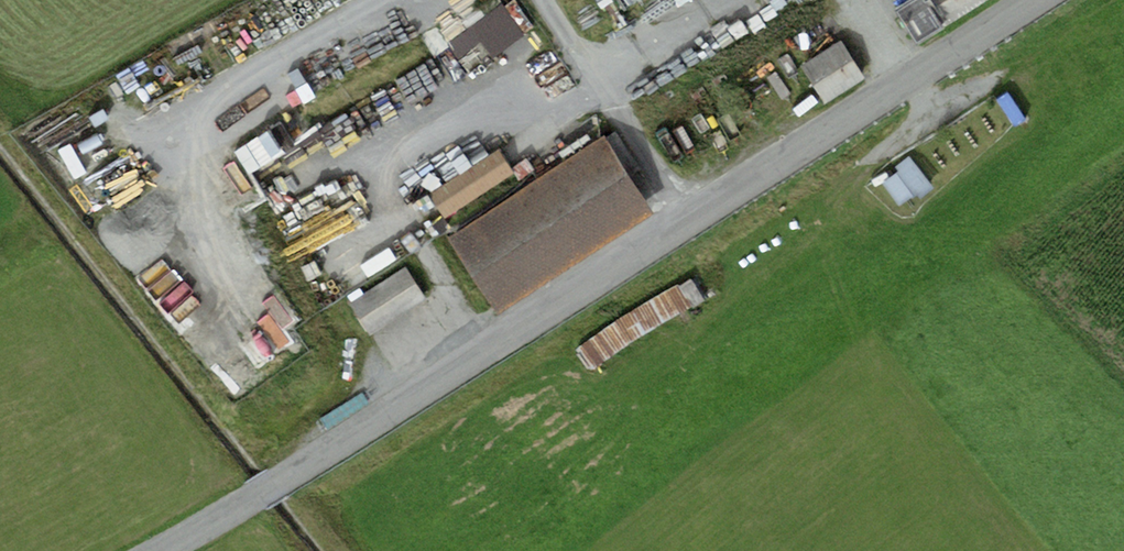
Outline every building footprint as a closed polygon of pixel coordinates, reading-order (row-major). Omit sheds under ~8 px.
[(512,0),(444,46),(468,80),(535,34),(512,0)] [(894,8),(918,44),(988,0),(907,0),(894,8)] [(842,44),(807,65),(827,98),(862,78),(842,44)] [(231,156),(270,138),(257,109),(217,127),(231,156)] [(605,137),(448,238),(497,313),(654,211),(605,137)] [(498,151),(430,196),(445,218),(513,173),(498,151)] [(907,161),(880,189),(904,213),(932,185),(907,161)] [(405,268),(349,303),(369,334),(425,299),(405,268)] [(589,369),(706,308),(692,283),(576,344),(589,369)] [(274,348),(300,325),(274,295),(248,317),(274,348)]
